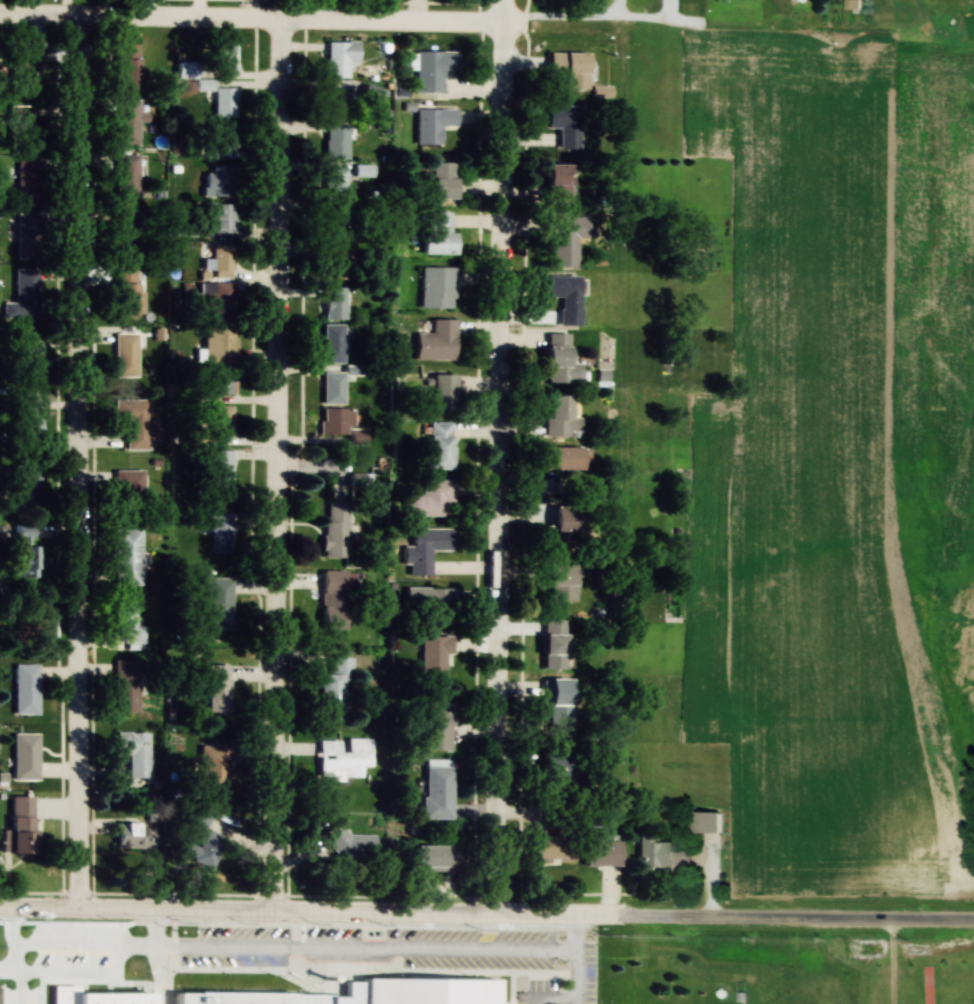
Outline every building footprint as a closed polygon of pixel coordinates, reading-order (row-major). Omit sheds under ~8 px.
[(235,71),(235,41),(213,41),(213,71),(235,71)] [(356,42),(325,42),(325,79),(347,79),(347,64),(356,64),(356,42)] [(116,90),(138,90),(138,44),(116,44),(116,90)] [(38,46),(10,46),(10,94),(38,94),(38,46)] [(417,52),(417,93),(443,93),(443,70),(457,70),(456,52),(417,52)] [(564,91),(585,91),(585,54),(548,54),(548,75),(564,75),(564,91)] [(381,91),(363,86),(359,102),(377,107),(381,91)] [(213,118),(235,118),(235,88),(213,88),(213,118)] [(325,119),(343,119),(343,90),(325,90),(325,119)] [(116,100),(116,145),(138,145),(138,121),(146,121),(146,113),(138,113),(138,100),(116,100)] [(33,106),(8,106),(8,149),(33,149),(33,106)] [(547,129),(559,129),(559,150),(583,150),(583,107),(548,106),(547,129)] [(417,110),(417,145),(441,145),(441,127),(456,127),(456,110),(417,110)] [(212,151),(234,151),(234,124),(212,124),(212,151)] [(347,125),(325,125),(325,160),(347,160),(347,125)] [(116,154),(116,200),(138,200),(138,154),(116,154)] [(40,161),(17,161),(17,204),(40,204),(40,161)] [(433,199),(454,199),(454,163),(433,163),(433,199)] [(233,165),(212,165),(212,173),(204,173),(204,198),(233,198),(233,165)] [(545,205),(567,205),(567,165),(545,165),(545,205)] [(344,169),(325,169),(325,200),(344,200),(344,169)] [(204,233),(233,233),(233,204),(204,204),(204,233)] [(344,241),(344,209),(323,209),(323,241),(344,241)] [(454,212),(424,213),(425,255),(454,255),(454,212)] [(39,259),(39,214),(17,214),(17,259),(39,259)] [(585,239),(586,218),(549,217),(549,267),(575,267),(575,239),(585,239)] [(232,279),(232,245),(213,245),(213,279),(232,279)] [(325,279),(345,279),(345,247),(325,247),(325,279)] [(422,309),(454,309),(454,267),(422,267),(422,309)] [(39,269),(15,269),(15,302),(2,302),(2,318),(39,318),(39,269)] [(116,315),(139,315),(139,270),(116,270),(116,315)] [(578,277),(546,277),(546,297),(560,297),(560,326),(578,326),(578,277)] [(203,308),(213,307),(213,321),(233,321),(233,284),(203,284),(203,308)] [(344,320),(344,288),(325,288),(325,320),(344,320)] [(418,334),(418,360),(454,360),(454,320),(432,320),(432,334),(418,334)] [(323,363),(342,363),(342,325),(323,325),(323,363)] [(204,326),(204,362),(234,362),(234,326),(204,326)] [(42,376),(42,332),(18,332),(18,376),(42,376)] [(137,376),(137,333),(114,333),(114,376),(137,376)] [(578,362),(567,362),(567,335),(546,334),(545,381),(577,382),(578,362)] [(232,367),(210,367),(210,393),(232,393),(232,367)] [(322,404),(343,404),(343,372),(322,372),(322,404)] [(454,374),(432,374),(432,394),(421,394),(421,409),(454,409),(454,374)] [(568,395),(546,394),(546,434),(579,434),(579,417),(568,417),(568,395)] [(40,434),(40,398),(19,398),(19,434),(40,434)] [(117,398),(117,422),(126,422),(126,450),(149,450),(149,438),(158,438),(158,419),(149,419),(149,399),(117,398)] [(210,436),(232,436),(232,405),(210,405),(210,436)] [(353,408),(320,408),(320,435),(348,435),(348,443),(365,444),(365,429),(353,429),(353,408)] [(431,423),(431,469),(452,469),(452,423),(431,423)] [(545,469),(583,469),(583,447),(545,447),(545,469)] [(232,449),(210,449),(210,489),(232,489),(232,449)] [(13,465),(13,507),(38,507),(38,465),(13,465)] [(117,499),(143,499),(143,469),(117,469),(117,499)] [(408,516),(454,516),(454,480),(424,480),(424,495),(408,495),(408,516)] [(348,502),(324,502),(324,558),(348,558),(348,502)] [(572,505),(552,505),(552,525),(545,525),(545,544),(572,544),(572,505)] [(230,511),(209,511),(209,552),(230,552),(230,511)] [(17,578),(38,578),(38,545),(31,545),(31,524),(17,524),(17,578)] [(412,575),(431,575),(431,551),(453,551),(453,528),(412,528),(412,575)] [(115,585),(141,585),(141,529),(115,529),(115,585)] [(547,600),(575,600),(575,563),(547,563),(547,600)] [(321,629),(345,629),(346,570),(322,570),(321,629)] [(231,577),(206,577),(206,628),(231,628),(231,577)] [(408,587),(408,623),(454,623),(454,588),(408,587)] [(136,594),(116,594),(116,642),(144,642),(144,625),(136,625),(136,594)] [(564,668),(564,619),(543,619),(543,668),(564,668)] [(422,635),(422,684),(446,684),(446,654),(451,654),(451,635),(422,635)] [(319,721),(345,721),(346,680),(351,680),(351,657),(330,657),(330,674),(320,674),(319,721)] [(114,712),(138,712),(138,660),(114,660),(114,712)] [(15,715),(38,715),(38,664),(15,664),(15,715)] [(208,665),(208,711),(229,711),(229,665),(208,665)] [(548,731),(570,731),(570,678),(548,678),(548,731)] [(451,750),(451,701),(422,701),(422,750),(451,750)] [(117,755),(128,755),(128,778),(150,778),(150,732),(117,732),(117,755)] [(12,780),(37,780),(37,733),(12,733),(12,780)] [(370,739),(343,739),(344,751),(340,751),(340,740),(318,740),(318,780),(361,779),(361,767),(370,767),(370,739)] [(201,794),(227,794),(227,745),(201,745),(201,794)] [(542,748),(542,772),(572,772),(572,748),(542,748)] [(423,818),(451,818),(451,760),(423,760),(423,818)] [(9,854),(31,855),(32,797),(10,796),(9,854)] [(174,851),(213,865),(223,837),(205,830),(210,817),(190,809),(174,851)] [(720,811),(690,811),(690,832),(720,832),(720,811)] [(155,847),(155,823),(123,823),(123,847),(155,847)] [(374,830),(326,830),(326,857),(374,857),(374,830)] [(638,867),(688,866),(688,843),(651,843),(651,831),(638,832),(638,867)] [(616,865),(616,840),(600,840),(600,834),(583,834),(583,865),(616,865)] [(561,836),(531,836),(531,858),(561,858),(561,836)] [(442,845),(413,845),(413,870),(458,870),(458,850),(442,850),(442,845)] [(933,966),(923,966),(923,1003),(933,1003),(933,966)] [(497,977),(497,1003),(173,1003),(173,992),(343,994),(343,980),(360,980),(360,975),(497,977)] [(52,1003),(149,1003),(149,984),(118,985),(52,985),(52,1003)]
